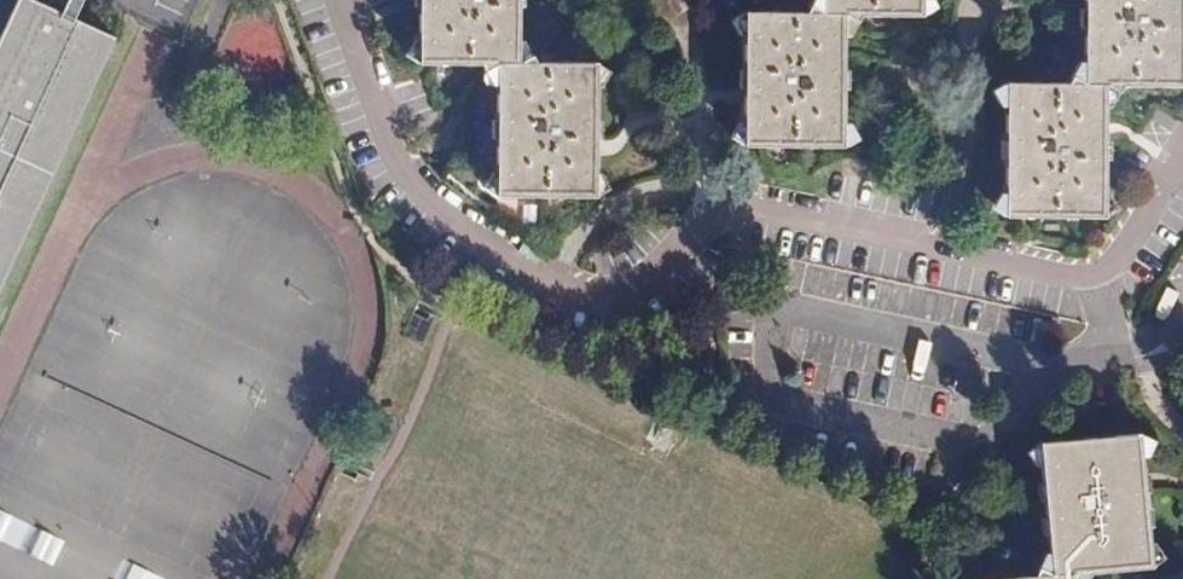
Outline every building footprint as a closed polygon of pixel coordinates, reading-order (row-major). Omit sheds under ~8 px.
[(0,43),(0,290),(116,44),(26,0),(19,0),(0,43)] [(499,195),(598,196),(598,151),(599,62),(520,62),(520,0),(423,0),(423,63),(500,64),(499,195)] [(826,11),(747,11),(746,96),(745,145),(844,145),(846,14),(925,14),(925,0),(826,0),(826,11)] [(1008,217),(1107,217),(1108,135),(1108,86),(1182,86),(1182,0),(1089,0),(1089,83),(1008,82),(1008,217)] [(1072,576),(1151,568),(1138,435),(1039,445),(1052,575),(1011,578),(1073,578),(1072,576)] [(50,558),(57,535),(0,516),(0,542),(50,558)] [(160,577),(128,562),(120,578),(160,578),(160,577)]
